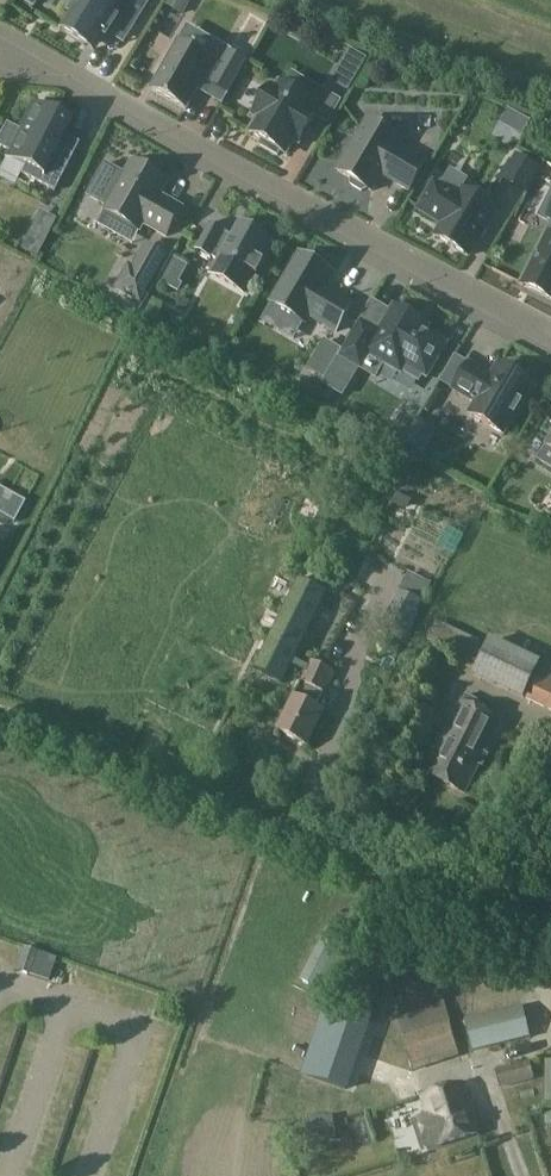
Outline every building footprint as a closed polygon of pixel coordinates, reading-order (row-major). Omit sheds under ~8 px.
[(119,0),(80,0),(61,31),(94,52),(103,38),(107,40),(119,20),(115,18),(119,12),(137,23),(151,0),(125,0),(123,3),(119,0)] [(166,5),(183,15),(192,0),(169,0),(166,5)] [(244,46),(257,17),(239,9),(225,38),(244,46)] [(186,110),(214,61),(180,41),(152,90),(186,110)] [(349,49),(330,81),(348,92),(367,60),(349,49)] [(230,52),(222,65),(212,84),(228,94),(247,61),(230,52)] [(282,85),(277,92),(270,88),(254,114),(261,119),(252,135),(263,142),(261,146),(278,156),(281,152),(285,154),(294,139),(300,143),(316,116),(328,96),(309,84),(302,97),(282,85)] [(5,125),(0,136),(0,150),(7,154),(5,158),(24,168),(20,176),(54,193),(64,172),(79,142),(65,135),(67,131),(51,122),(53,118),(31,107),(18,132),(5,125)] [(526,120),(511,112),(503,126),(519,134),(526,120)] [(368,121),(338,172),(351,180),(352,186),(362,192),(367,189),(372,192),(383,173),(391,177),(390,180),(409,191),(425,164),(399,148),(402,142),(368,121)] [(541,169),(531,163),(515,154),(501,180),(516,188),(527,194),(541,169)] [(168,182),(134,162),(106,212),(140,231),(144,224),(167,237),(182,210),(168,202),(167,204),(158,199),(168,182)] [(427,177),(448,189),(456,175),(436,163),(427,177)] [(436,238),(469,257),(497,210),(464,190),(459,198),(434,184),(419,210),(444,225),(436,238)] [(39,212),(30,231),(46,239),(56,220),(39,212)] [(211,224),(196,251),(211,260),(212,258),(218,262),(211,274),(244,293),(272,243),(238,224),(232,237),(225,233),(226,232),(211,224)] [(547,234),(520,285),(550,300),(550,236),(547,234)] [(147,245),(134,269),(129,267),(117,289),(140,302),(166,256),(147,245)] [(300,255),(271,304),(305,324),(309,317),(337,333),(353,306),(334,295),(332,297),(324,292),(334,275),(300,255)] [(342,357),(361,368),(369,354),(401,373),(402,371),(419,382),(423,375),(427,377),(446,344),(414,325),(417,321),(395,308),(379,335),(361,324),(342,357)] [(342,350),(325,340),(307,370),(325,380),(342,350)] [(505,435),(534,386),(520,378),(523,373),(506,363),(504,368),(500,366),(491,380),(484,376),(486,374),(470,365),(454,391),(476,404),(470,415),(505,435)] [(434,433),(417,423),(403,446),(420,456),(434,433)] [(399,426),(391,438),(402,445),(409,432),(399,426)] [(21,507),(5,499),(0,508),(0,514),(13,521),(21,507)] [(374,597),(406,508),(388,502),(356,590),(374,597)] [(430,585),(408,574),(381,626),(403,637),(430,585)] [(324,607),(295,593),(255,674),(284,688),(292,671),(304,677),(307,671),(295,665),(324,607)] [(304,677),(278,730),(306,744),(321,713),(315,710),(352,634),(330,624),(307,671),(304,677)] [(437,643),(444,630),(432,624),(426,638),(437,643)] [(446,626),(444,630),(437,643),(437,645),(478,665),(486,646),(446,626)] [(486,646),(478,665),(473,676),(523,699),(540,663),(490,639),(486,646)] [(550,711),(550,664),(544,661),(526,699),(550,711)] [(424,773),(463,793),(500,721),(475,708),(477,703),(465,696),(462,702),(461,701),(441,738),(431,734),(426,746),(435,750),(424,773)] [(130,921),(140,920),(139,911),(129,912),(130,921)] [(140,920),(130,921),(131,931),(141,930),(140,920)] [(141,930),(131,931),(132,940),(142,939),(141,930)] [(318,985),(342,939),(327,931),(301,981),(316,988),(318,985)] [(142,939),(132,940),(133,950),(143,949),(142,939)] [(22,947),(14,971),(31,977),(39,953),(22,947)] [(143,949),(133,950),(134,959),(144,958),(143,949)] [(471,1053),(530,1038),(521,1005),(463,1021),(471,1053)] [(404,1026),(419,1021),(415,1007),(399,1012),(404,1026)] [(460,1055),(449,1023),(403,1037),(413,1070),(460,1055)] [(359,1053),(315,1039),(304,1074),(347,1089),(359,1053)] [(299,1044),(294,1052),(302,1058),(308,1050),(299,1044)] [(499,1089),(534,1079),(529,1062),(494,1072),(499,1089)] [(478,1132),(463,1085),(424,1097),(432,1122),(419,1126),(427,1149),(478,1132)] [(335,1138),(332,1118),(302,1124),(306,1144),(335,1138)]
